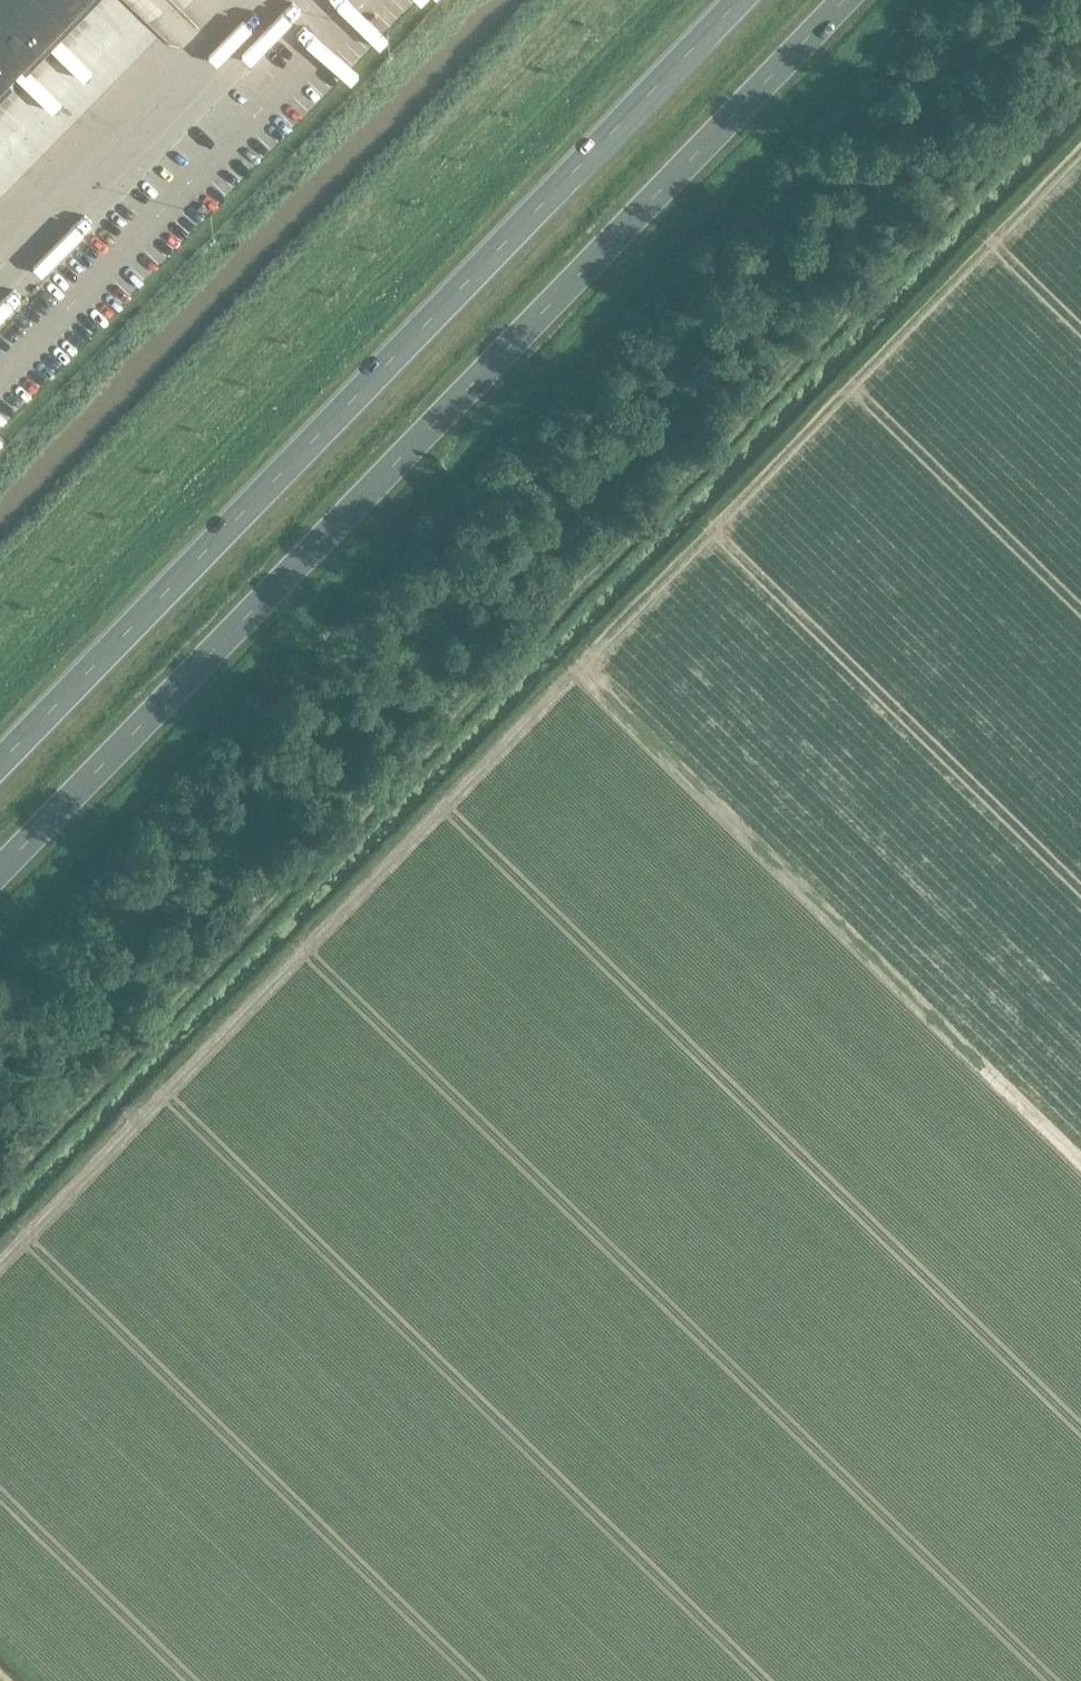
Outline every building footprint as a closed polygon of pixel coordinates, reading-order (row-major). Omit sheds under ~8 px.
[(77,0),(0,0),(0,78),(77,0)]
